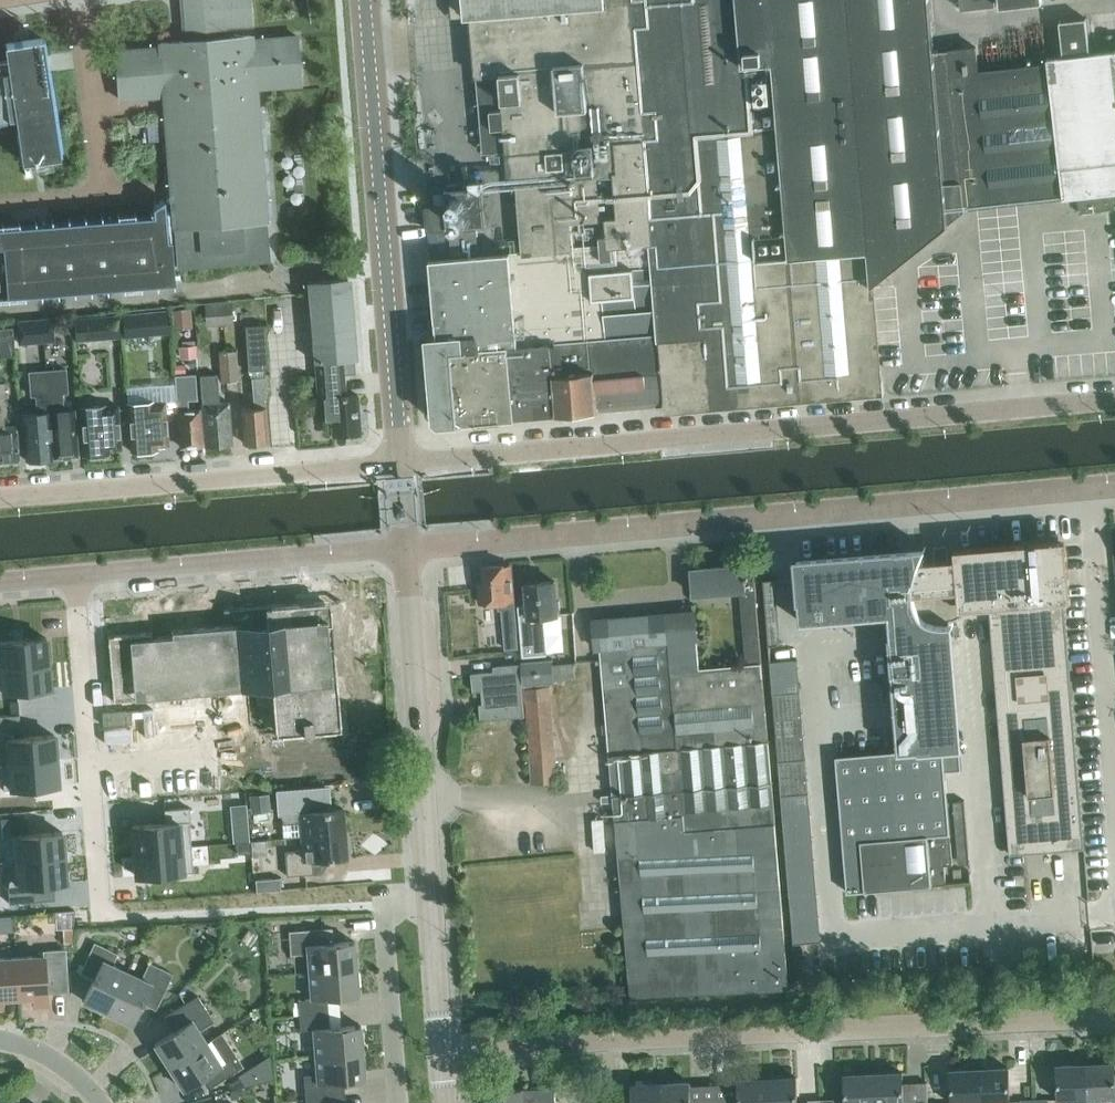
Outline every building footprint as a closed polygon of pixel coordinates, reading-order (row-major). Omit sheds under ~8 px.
[(252,33),(227,34),(227,33),(220,34),(220,24),(250,22),(248,0),(184,0),(185,26),(189,25),(190,36),(184,37),(184,38),(161,40),(161,45),(151,45),(150,45),(150,46),(140,46),(138,46),(128,47),(128,46),(127,46),(127,47),(117,48),(117,47),(116,47),(120,95),(121,94),(130,93),(131,94),(132,94),(132,93),(142,92),(142,93),(144,92),(154,91),(154,92),(155,92),(155,91),(165,91),(167,110),(166,110),(166,113),(167,113),(168,133),(167,133),(168,135),(169,135),(170,156),(169,156),(169,157),(170,157),(172,178),(171,178),(171,180),(172,179),(174,200),(173,200),(173,202),(174,202),(175,212),(166,212),(165,196),(153,204),(154,213),(153,213),(153,211),(151,211),(152,213),(0,227),(0,293),(157,279),(157,281),(159,281),(158,263),(179,261),(179,264),(270,257),(267,217),(267,215),(265,195),(266,195),(266,192),(265,192),(263,173),(264,173),(264,170),(263,171),(261,150),(262,150),(262,147),(261,147),(259,127),(260,127),(260,125),(259,125),(258,105),(259,105),(258,103),(257,103),(256,83),(265,82),(266,82),(267,82),(277,81),(277,82),(279,82),(279,81),(288,80),(288,81),(290,81),(290,80),(299,79),(299,80),(301,80),(297,33),(296,33),(296,34),(286,35),(286,34),(285,34),(285,35),(275,36),(275,35),(274,35),(274,36),(264,37),(264,36),(262,36),(262,37),(252,38),(252,33)] [(933,0),(464,0),(471,75),(501,73),(510,180),(518,179),(524,242),(496,245),(496,253),(430,259),(433,285),(447,284),(449,310),(452,310),(455,336),(428,338),(435,419),(440,423),(458,421),(458,422),(514,417),(514,416),(554,413),(554,417),(567,416),(571,416),(571,415),(585,414),(585,415),(589,414),(602,413),(601,408),(669,403),(669,404),(711,400),(711,405),(882,390),(872,273),(956,204),(965,202),(966,203),(1078,191),(1081,210),(1114,206),(1114,49),(1090,52),(1086,17),(1060,20),(1064,55),(1048,57),(1049,64),(979,73),(976,46),(948,49),(948,50),(954,49),(956,72),(950,73),(963,187),(955,188),(949,193),(933,0)] [(995,5),(994,0),(960,0),(961,8),(995,5)] [(17,115),(25,158),(22,158),(23,159),(61,153),(60,152),(59,153),(41,38),(43,38),(43,37),(5,42),(5,44),(7,44),(9,60),(0,61),(0,118),(17,115)] [(486,225),(483,180),(447,183),(448,189),(444,190),(445,205),(447,228),(486,225)] [(447,228),(445,205),(426,207),(428,229),(447,228)] [(311,329),(314,361),(353,357),(347,277),(307,280),(311,329)] [(262,298),(194,304),(196,329),(245,325),(265,324),(262,298)] [(175,327),(191,326),(189,308),(173,309),(175,327)] [(146,326),(165,325),(167,324),(166,310),(126,313),(127,328),(146,326)] [(123,336),(121,313),(87,316),(89,338),(123,336)] [(54,340),(51,317),(17,321),(19,344),(54,340)] [(265,324),(245,325),(248,369),(251,369),(263,368),(268,368),(265,324)] [(15,355),(12,327),(0,328),(0,356),(15,355)] [(196,344),(187,345),(188,358),(197,357),(196,344)] [(239,379),(237,351),(218,352),(220,380),(239,379)] [(357,394),(345,395),(344,374),(355,373),(353,357),(314,361),(317,398),(323,397),(325,418),(331,417),(332,435),(360,433),(357,394)] [(185,373),(185,364),(174,365),(175,374),(185,373)] [(77,455),(74,420),(73,408),(66,409),(64,389),(69,389),(68,368),(46,369),(53,457),(77,455)] [(22,413),(26,459),(29,459),(29,461),(42,460),(42,458),(53,457),(46,369),(28,371),(30,394),(35,394),(37,411),(22,413)] [(177,412),(180,446),(190,445),(192,446),(197,446),(199,444),(202,444),(198,409),(187,410),(186,399),(196,398),(193,373),(172,375),(176,412),(177,412)] [(232,443),(228,402),(219,402),(216,374),(199,375),(201,404),(205,445),(232,443)] [(254,407),(241,408),(243,442),(267,440),(263,393),(266,393),(264,376),(263,376),(251,377),(254,407)] [(7,418),(4,381),(0,381),(0,461),(18,460),(15,425),(4,426),(4,418),(7,418)] [(153,400),(128,402),(132,451),(156,449),(156,445),(168,444),(165,401),(153,402),(153,400)] [(121,448),(117,404),(105,405),(105,404),(80,406),(84,454),(95,453),(97,455),(103,455),(105,453),(109,452),(109,449),(121,448)] [(960,744),(950,624),(954,624),(954,622),(952,622),(949,622),(949,619),(954,618),(959,617),(963,614),(967,611),(970,607),(973,603),(975,598),(976,593),(976,588),(988,587),(1010,853),(1085,847),(1060,544),(985,550),(985,555),(921,560),(923,555),(926,547),(924,547),(923,550),(798,560),(800,601),(798,601),(800,621),(835,618),(835,619),(888,615),(888,614),(889,614),(889,616),(886,616),(886,623),(890,623),(891,635),(889,635),(889,634),(888,634),(895,717),(896,717),(899,751),(919,749),(919,747),(960,744)] [(512,600),(510,564),(484,566),(486,581),(479,581),(481,603),(504,601),(505,608),(502,608),(504,632),(505,648),(518,647),(517,631),(515,600),(512,600)] [(744,564),(743,564),(692,569),(692,568),(691,568),(693,593),(744,589),(745,597),(742,597),(747,665),(699,669),(697,640),(698,640),(696,610),(593,619),(596,648),(601,647),(631,997),(789,988),(756,599),(757,599),(755,575),(755,574),(745,575),(744,564)] [(773,578),(763,579),(769,645),(778,644),(773,578)] [(547,654),(544,614),(557,613),(557,610),(560,610),(559,600),(556,601),(555,581),(527,583),(528,604),(518,605),(522,657),(547,654)] [(272,686),(277,735),(341,729),(330,600),(233,608),(234,624),(171,630),(171,635),(152,637),(152,632),(107,635),(114,712),(242,699),(241,689),(272,686)] [(0,641),(0,645),(2,666),(48,662),(46,637),(43,637),(42,636),(25,637),(25,638),(0,641)] [(556,680),(555,663),(552,664),(552,660),(523,663),(525,683),(556,680)] [(0,666),(0,691),(50,687),(48,662),(2,666),(0,666)] [(574,662),(555,663),(556,680),(575,679),(574,662)] [(481,719),(525,715),(521,663),(494,665),(494,670),(471,672),(473,690),(482,690),(483,703),(479,703),(481,719)] [(558,780),(550,684),(524,687),(532,782),(558,780)] [(800,691),(773,693),(778,761),(806,759),(800,691)] [(54,734),(8,737),(10,763),(56,759),(54,734)] [(260,754),(259,741),(250,742),(251,754),(260,754)] [(251,754),(250,742),(241,743),(242,755),(251,754)] [(233,756),(232,743),(223,744),(224,757),(233,756)] [(242,755),(241,743),(232,743),(233,756),(242,755)] [(252,767),(251,754),(242,755),(243,768),(252,767)] [(262,766),(260,754),(251,754),(252,767),(262,766)] [(243,768),(242,755),(233,756),(234,768),(243,768)] [(234,768),(233,756),(224,757),(225,769),(234,768)] [(10,763),(2,763),(4,789),(58,784),(56,759),(10,763)] [(332,779),(331,766),(322,767),(323,780),(332,779)] [(340,766),(331,766),(332,779),(341,779),(340,766)] [(323,780),(322,767),(313,768),(314,781),(323,780)] [(314,781),(313,768),(304,769),(305,782),(314,781)] [(305,782),(304,769),(295,770),(296,783),(305,782)] [(287,783),(286,770),(277,771),(278,784),(287,783)] [(296,783),(295,770),(286,770),(287,783),(296,783)] [(278,784),(277,771),(268,772),(269,785),(278,784)] [(262,772),(253,773),(254,786),(263,785),(262,772)] [(254,786),(253,773),(244,774),(245,787),(254,786)] [(245,787),(244,774),(235,775),(236,788),(245,787)] [(236,788),(235,775),(226,775),(227,788),(236,788)] [(327,809),(325,790),(328,790),(328,788),(278,792),(278,794),(280,794),(283,837),(301,836),(345,832),(343,807),(327,809)] [(264,810),(262,795),(251,796),(253,811),(264,810)] [(165,822),(132,825),(134,850),(191,845),(189,821),(191,821),(189,807),(164,809),(165,822)] [(62,830),(15,834),(17,860),(64,856),(62,830)] [(347,856),(345,832),(301,836),(302,850),(284,851),(286,875),(313,873),(312,859),(347,856)] [(950,832),(928,834),(861,839),(865,890),(946,883),(945,864),(953,864),(950,832)] [(251,852),(250,841),(237,842),(238,853),(251,852)] [(191,845),(134,850),(136,875),(193,871),(191,845)] [(17,860),(7,860),(9,886),(66,881),(64,856),(17,860)] [(281,890),(280,877),(256,878),(256,891),(281,890)] [(12,914),(2,914),(4,930),(13,930),(12,914)] [(356,968),(354,940),(324,942),(323,927),(288,930),(290,954),(308,953),(309,971),(356,968)] [(108,1011),(127,971),(112,964),(117,953),(94,942),(80,973),(93,979),(84,1000),(108,1011)] [(43,955),(15,957),(18,1005),(47,1004),(46,990),(66,989),(64,949),(43,950),(43,955)] [(15,957),(0,957),(0,1006),(18,1005),(15,957)] [(141,978),(127,971),(108,1011),(132,1023),(142,1002),(156,1008),(172,973),(149,962),(141,978)] [(358,995),(356,968),(309,971),(311,998),(298,999),(299,1014),(329,1012),(328,997),(358,995)] [(214,1020),(197,995),(164,1016),(174,1031),(154,1043),(169,1066),(207,1041),(199,1030),(214,1020)] [(362,1051),(360,1024),(331,1027),(329,1012),(299,1014),(299,1016),(290,1017),(291,1030),(313,1028),(315,1055),(362,1051)] [(183,1088),(203,1076),(210,1087),(238,1068),(217,1035),(207,1041),(169,1066),(183,1088)] [(364,1079),(362,1051),(315,1055),(317,1073),(304,1074),(305,1098),(336,1096),(335,1081),(364,1079)] [(255,1061),(243,1069),(244,1070),(250,1078),(252,1081),(267,1077),(255,1061)] [(1114,1062),(1086,1063),(1088,1102),(1100,1102),(1100,1098),(1114,1097),(1114,1068),(1114,1062)] [(1058,1065),(1059,1100),(1076,1099),(1076,1102),(1088,1102),(1086,1063),(1058,1065)] [(1009,1067),(980,1068),(981,1102),(993,1101),(993,1102),(1010,1102),(1009,1067)] [(951,1069),(953,1102),(982,1102),(981,1102),(980,1068),(951,1069)] [(231,1079),(237,1087),(250,1078),(244,1070),(231,1079)] [(928,1101),(927,1081),(903,1082),(902,1072),(874,1073),(875,1102),(928,1102),(928,1101)] [(874,1073),(845,1074),(846,1102),(875,1102),(874,1073)] [(796,1076),(768,1078),(769,1102),(797,1102),(796,1076)] [(768,1078),(739,1079),(740,1102),(769,1102),(768,1078)] [(688,1081),(660,1082),(661,1102),(689,1102),(688,1081)] [(660,1082),(633,1084),(633,1097),(611,1098),(611,1102),(661,1102),(660,1082)] [(555,1087),(523,1088),(491,1091),(492,1102),(524,1102),(542,1102),(556,1102),(555,1087)]
